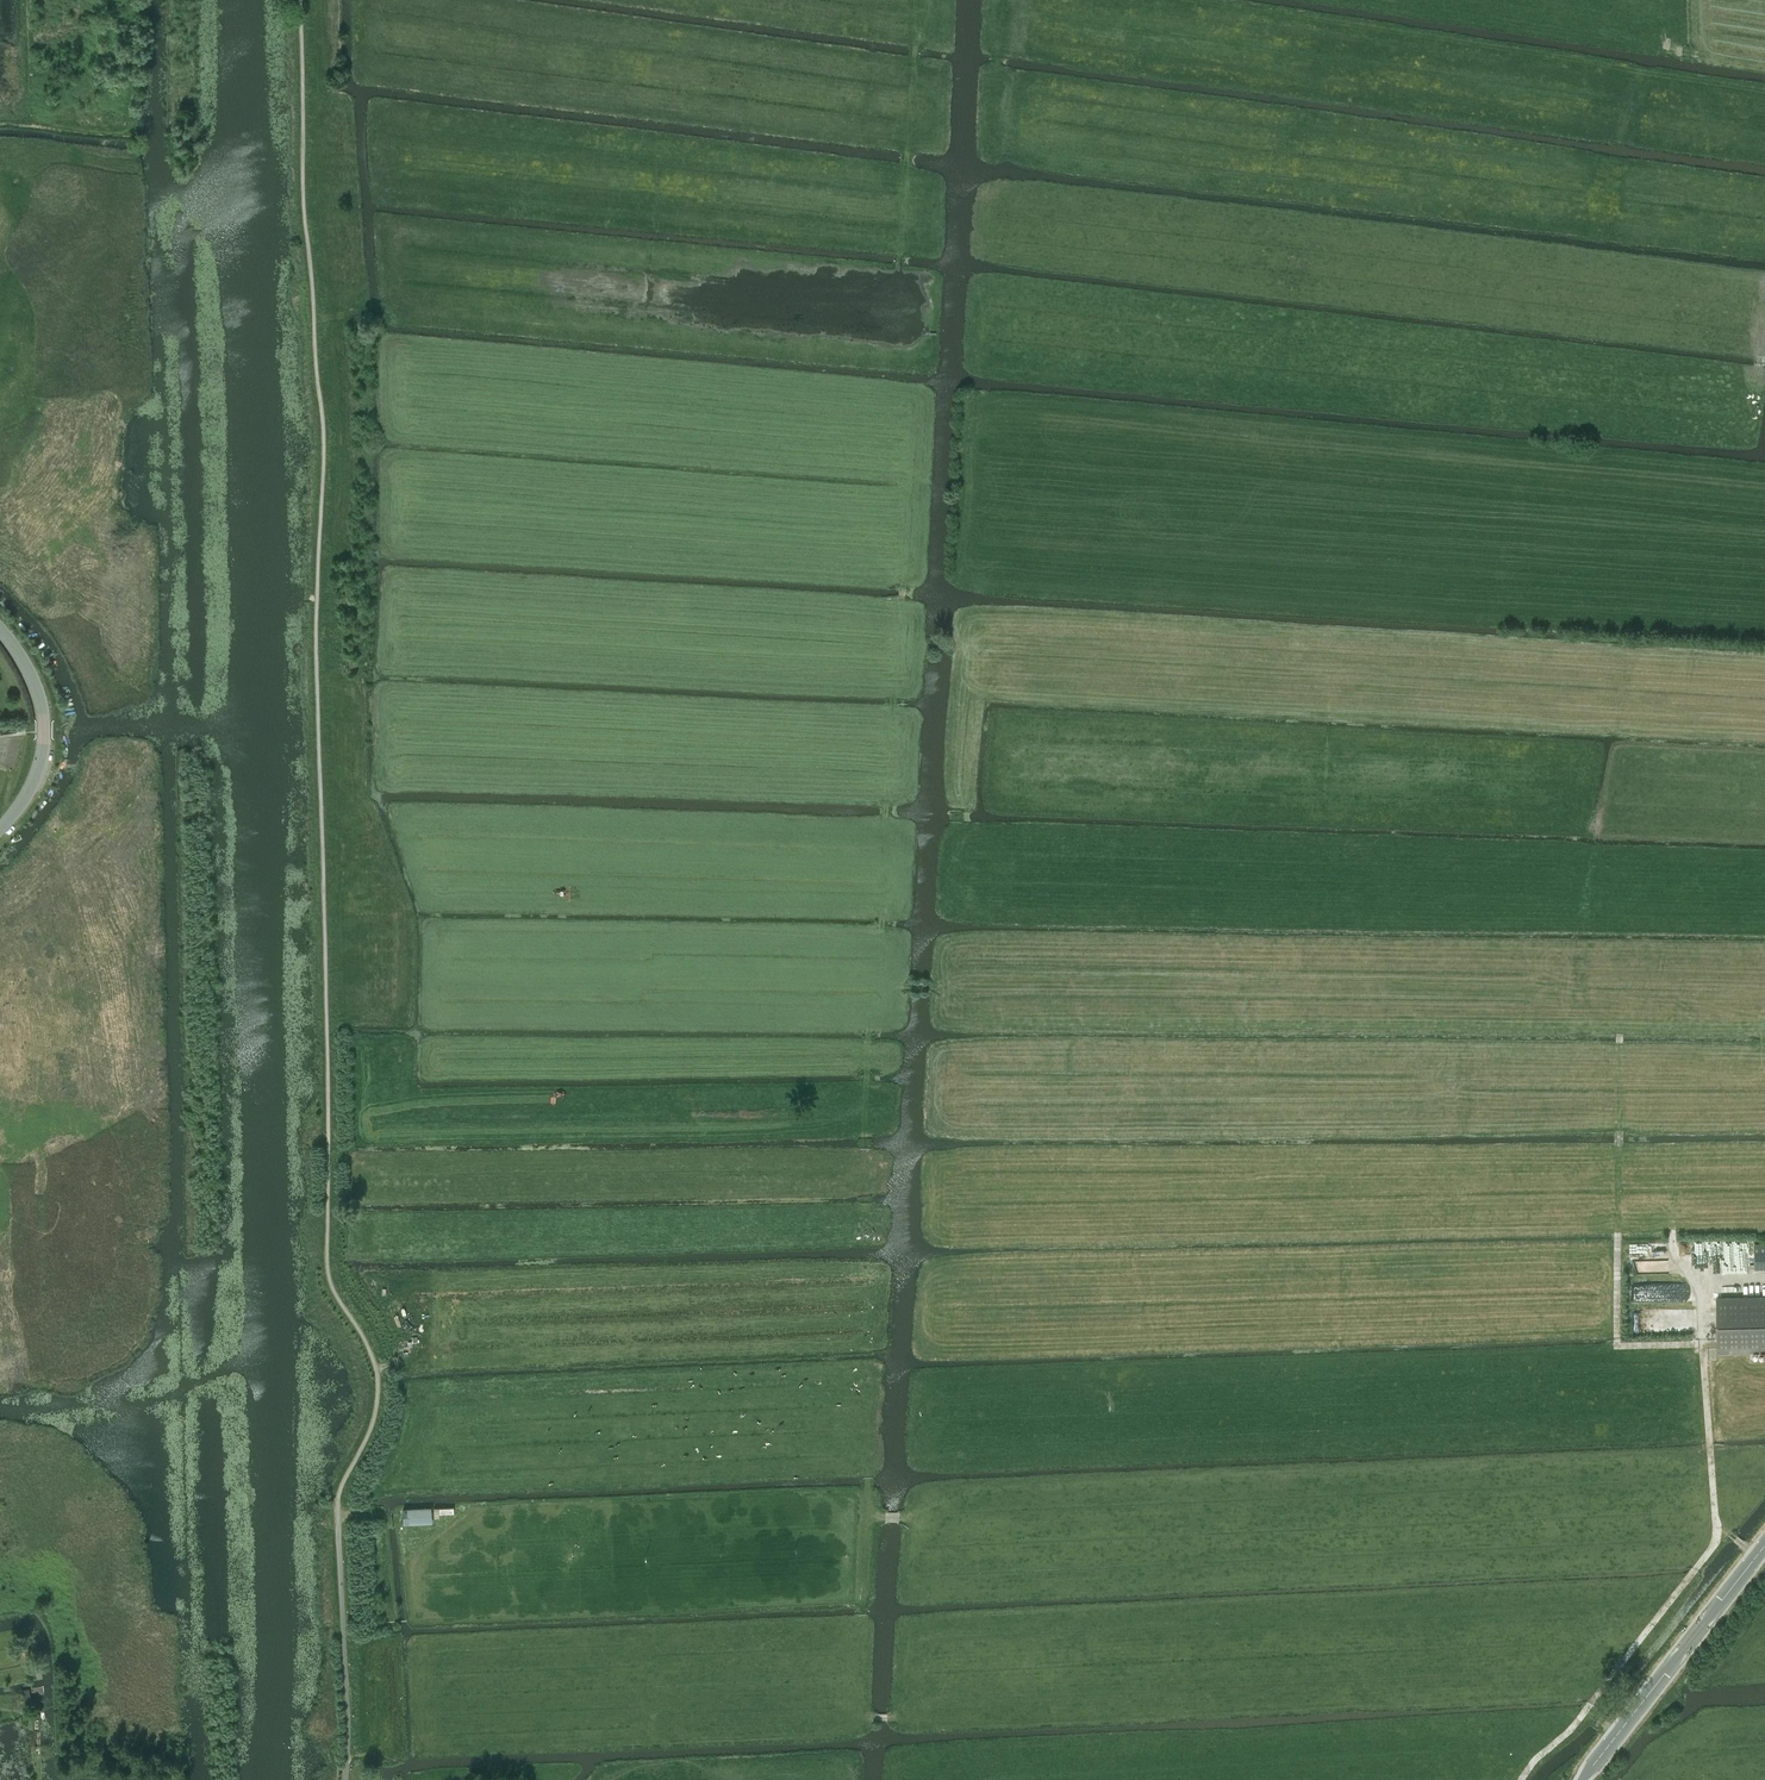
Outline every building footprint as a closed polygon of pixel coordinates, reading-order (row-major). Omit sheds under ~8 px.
[(1764,1268),(1764,1244),(1755,1244),(1755,1258),(1756,1267),(1756,1268),(1764,1268)] [(1755,1258),(1747,1258),(1748,1267),(1756,1267),(1755,1258)] [(1671,1302),(1692,1302),(1692,1283),(1671,1283),(1671,1302)] [(1717,1298),(1718,1353),(1764,1352),(1764,1297),(1717,1298)] [(1636,1312),(1637,1330),(1696,1327),(1695,1310),(1636,1312)] [(403,1524),(432,1523),(432,1508),(403,1509),(403,1524)] [(22,1691),(22,1692),(24,1701),(32,1699),(30,1690),(30,1689),(22,1691)]
